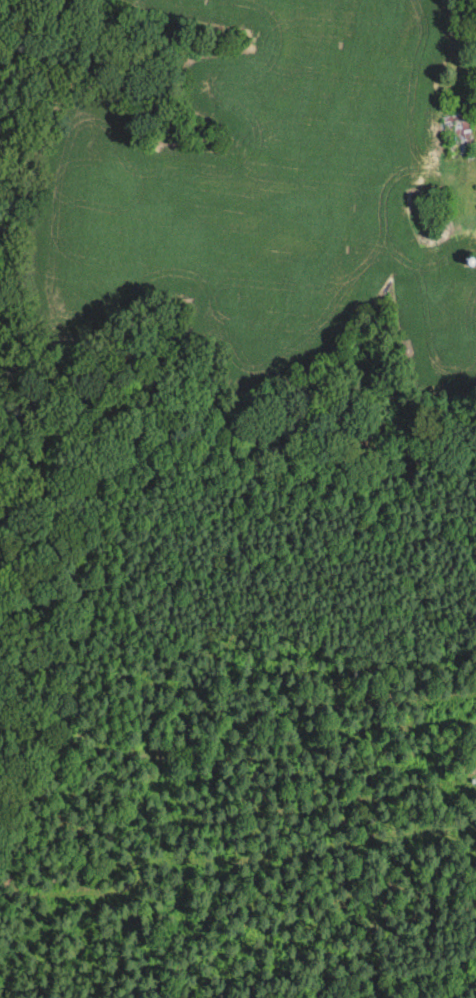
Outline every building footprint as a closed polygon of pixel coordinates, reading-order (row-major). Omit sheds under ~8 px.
[(475,154),(469,114),(441,120),(449,159),(475,154)]
